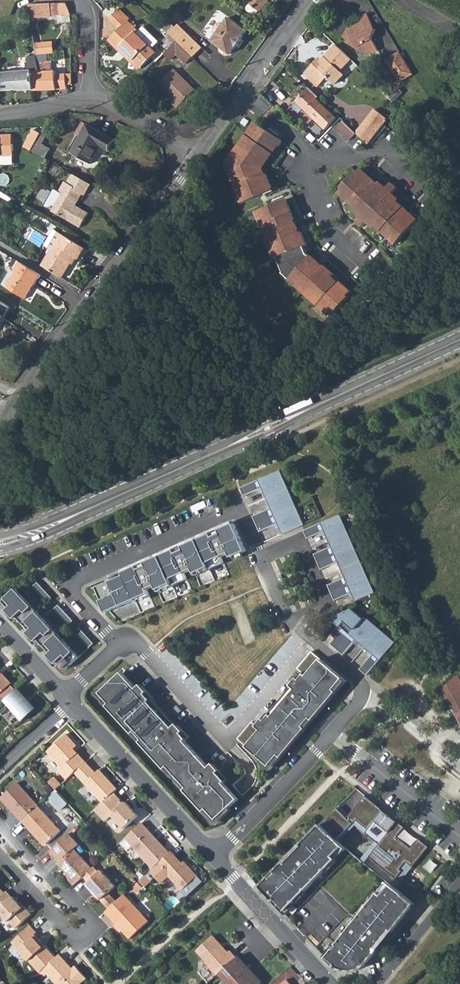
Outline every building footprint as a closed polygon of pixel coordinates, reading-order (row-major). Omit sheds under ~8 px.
[(248,4),(249,6),(247,9),(248,11),(254,15),(257,15),(258,13),(261,14),(271,0),(251,0),(248,4)] [(28,5),(30,18),(51,17),(51,4),(28,5)] [(67,4),(51,4),(51,17),(72,16),(67,4)] [(109,17),(119,28),(128,20),(130,18),(119,7),(109,17)] [(341,37),(343,40),(348,45),(352,42),(356,48),(360,49),(367,49),(372,49),(379,47),(372,35),(373,27),(364,13),(356,17),(358,21),(344,30),(346,32),(341,37)] [(219,34),(214,41),(222,47),(220,49),(220,51),(225,55),(228,55),(229,54),(230,54),(236,46),(237,47),(243,40),(242,38),(248,30),(232,18),(226,25),(223,23),(220,23),(216,29),(216,32),(219,34)] [(122,32),(117,36),(112,41),(120,50),(122,48),(140,66),(154,53),(135,33),(138,30),(128,20),(119,28),(122,32)] [(189,31),(181,23),(171,33),(179,41),(189,31)] [(109,38),(112,41),(122,32),(119,28),(109,38)] [(189,31),(179,41),(194,57),(205,47),(189,31)] [(188,63),(194,57),(179,41),(166,53),(172,59),(178,53),(188,63)] [(32,71),(33,90),(65,88),(65,74),(55,74),(55,71),(51,71),(51,61),(48,61),(47,52),(54,52),(53,42),(35,43),(38,62),(40,71),(32,71)] [(338,74),(350,62),(334,46),(317,64),(316,62),(304,74),(305,74),(308,77),(305,80),(305,81),(315,91),(326,79),(333,87),(342,77),(338,74)] [(138,69),(140,66),(122,48),(120,50),(138,69)] [(404,57),(398,49),(390,54),(390,59),(402,76),(412,70),(410,67),(404,57)] [(33,90),(32,71),(40,71),(38,62),(37,56),(36,54),(29,55),(30,70),(0,72),(0,91),(16,88),(16,91),(33,90)] [(385,57),(399,78),(402,76),(390,59),(390,54),(385,57)] [(175,71),(159,87),(170,97),(168,99),(178,109),(195,91),(175,71)] [(297,103),(325,130),(336,119),(316,100),(318,98),(309,89),(297,103)] [(374,110),(357,135),(368,146),(386,119),(374,110)] [(239,122),(244,125),(248,120),(243,117),(239,122)] [(75,133),(81,136),(88,123),(83,120),(75,133)] [(267,131),(255,122),(225,164),(230,177),(231,177),(235,185),(234,186),(241,203),(260,195),(259,192),(262,191),(263,194),(272,191),(265,173),(264,174),(262,168),(260,167),(276,145),(277,146),(281,140),(276,137),(278,134),(269,128),(267,131)] [(337,130),(350,142),(357,135),(344,122),(337,130)] [(81,136),(72,151),(91,162),(102,144),(110,149),(116,139),(88,123),(81,136)] [(52,128),(46,125),(42,132),(32,149),(45,157),(51,147),(44,142),(52,128)] [(25,145),(32,149),(42,132),(35,128),(25,145)] [(14,154),(14,142),(9,142),(8,133),(0,134),(0,155),(14,154)] [(375,227),(395,245),(417,221),(398,202),(397,203),(377,184),(378,184),(360,169),(338,193),(355,209),(356,208),(375,226),(375,227)] [(45,206),(83,228),(91,214),(78,206),(74,204),(76,201),(80,203),(85,194),(86,195),(93,184),(74,173),(68,183),(66,182),(61,191),(56,188),(45,206)] [(378,184),(377,184),(397,203),(398,202),(399,201),(392,194),(397,189),(391,184),(386,189),(379,182),(378,184)] [(345,296),(349,292),(338,281),(337,282),(331,277),(333,275),(323,265),(320,268),(315,263),(316,261),(309,255),(309,256),(306,254),(303,246),(306,245),(301,231),(296,233),(293,226),(296,225),(284,195),(272,200),(273,204),(255,211),(257,218),(259,217),(265,231),(262,232),(272,258),(276,257),(281,271),(281,272),(294,285),(295,284),(307,295),(306,296),(327,315),(331,311),(333,312),(346,297),(345,296)] [(375,227),(375,226),(356,208),(355,209),(353,211),(360,217),(356,222),(361,228),(366,223),(373,229),(375,227)] [(52,250),(42,266),(63,279),(73,263),(71,262),(74,257),(79,260),(86,248),(56,229),(45,246),(52,250)] [(90,250),(86,248),(79,260),(82,262),(90,250)] [(11,271),(2,285),(25,299),(40,275),(19,262),(13,272),(11,271)] [(9,308),(0,302),(0,322),(9,308)] [(281,481),(277,472),(240,489),(244,497),(262,489),(271,509),(253,517),(260,533),(278,525),(283,535),(304,526),(299,516),(297,517),(290,501),(292,500),(283,480),(281,481)] [(299,516),(292,500),(290,501),(297,517),(299,516)] [(375,595),(340,516),(304,532),(308,540),(325,533),(332,548),(315,556),(322,571),(339,564),(346,579),(329,587),(336,602),(353,595),(356,603),(375,595)] [(100,601),(106,613),(135,600),(136,602),(150,596),(147,590),(155,586),(158,592),(187,580),(185,573),(193,570),(195,576),(224,564),(221,557),(229,554),(231,558),(246,551),(234,524),(123,573),(124,576),(97,587),(103,600),(100,601)] [(33,585),(47,601),(52,597),(37,581),(33,585)] [(16,587),(2,600),(65,668),(79,655),(16,587)] [(54,607),(68,623),(73,619),(58,603),(54,607)] [(362,620),(351,610),(331,620),(343,630),(330,645),(343,656),(356,641),(373,656),(360,671),(367,677),(393,646),(386,640),(387,638),(371,624),(369,626),(362,620)] [(79,626),(74,630),(89,646),(93,642),(79,626)] [(386,640),(393,646),(394,644),(387,638),(386,640)] [(252,723),(237,740),(270,767),(285,749),(288,751),(306,730),(304,727),(311,719),(313,721),(331,700),(328,698),(344,680),(312,652),(297,669),(302,674),(304,676),(300,681),(297,679),(291,687),(295,690),(272,718),(270,716),(265,722),(263,720),(257,727),(252,723)] [(0,698),(15,684),(6,674),(5,675),(1,672),(2,671),(0,668),(0,697),(0,698)] [(125,671),(100,694),(218,820),(242,797),(227,781),(213,765),(188,738),(190,737),(185,731),(187,729),(180,722),(176,726),(152,700),(154,698),(148,692),(151,690),(144,683),(139,687),(125,671)] [(459,724),(459,678),(459,675),(442,691),(459,724)] [(328,698),(331,700),(347,682),(344,680),(328,698)] [(13,706),(24,720),(38,708),(20,687),(8,698),(14,705),(13,706)] [(175,708),(179,713),(184,708),(180,704),(175,708)] [(304,727),(306,730),(313,721),(311,719),(304,727)] [(62,768),(70,777),(78,770),(89,760),(77,747),(79,745),(77,742),(78,741),(70,732),(51,750),(65,765),(62,768)] [(270,767),(272,770),(288,751),(285,749),(270,767)] [(221,757),(225,762),(230,757),(226,753),(221,757)] [(99,770),(89,760),(78,770),(106,800),(117,789),(121,786),(111,776),(110,777),(107,774),(107,771),(103,767),(99,770)] [(217,761),(213,765),(227,781),(229,779),(222,770),(224,768),(217,761)] [(57,776),(51,781),(58,788),(64,783),(57,776)] [(40,805),(41,805),(20,782),(3,797),(24,820),(40,805)] [(106,800),(98,807),(108,817),(114,811),(127,825),(141,811),(128,798),(126,800),(117,789),(106,800)] [(337,809),(321,825),(337,840),(357,821),(368,830),(366,834),(376,842),(379,845),(369,858),(396,880),(402,872),(400,870),(406,862),(413,867),(429,848),(420,840),(412,850),(397,838),(405,828),(365,797),(350,815),(348,818),(337,809)] [(35,829),(48,843),(63,830),(40,805),(24,820),(33,830),(35,829)] [(339,807),(337,809),(348,818),(350,815),(339,807)] [(113,815),(108,820),(118,832),(124,827),(113,815)] [(144,819),(128,834),(155,864),(172,849),(144,819)] [(356,826),(366,834),(368,830),(357,821),(337,840),(339,842),(356,826)] [(337,840),(321,825),(301,845),(302,846),(270,878),(269,877),(259,887),(273,902),(275,901),(285,911),(336,860),(333,857),(343,847),(339,842),(337,840)] [(66,872),(76,882),(85,873),(94,865),(77,847),(82,842),(71,832),(52,849),(61,859),(64,863),(63,864),(68,870),(66,872)] [(346,850),(343,847),(333,857),(336,860),(346,850)] [(155,864),(153,866),(164,879),(171,872),(184,887),(200,872),(198,870),(186,857),(183,860),(172,849),(155,864)] [(402,872),(396,880),(400,883),(413,867),(406,862),(400,870),(402,872)] [(94,865),(85,873),(90,879),(88,881),(111,905),(118,899),(110,890),(117,883),(103,867),(100,869),(96,864),(94,865)] [(129,880),(133,885),(140,878),(135,874),(129,880)] [(170,877),(164,882),(176,896),(182,891),(170,877)] [(415,904),(388,883),(327,958),(337,967),(336,968),(337,969),(338,969),(339,970),(341,970),(343,971),(345,971),(347,972),(349,972),(350,972),(351,972),(353,972),(355,971),(357,971),(359,970),(361,970),(362,969),(392,932),(393,933),(406,916),(415,904)] [(17,927),(33,912),(26,905),(24,906),(21,902),(14,895),(13,895),(8,890),(0,897),(0,910),(10,920),(11,920),(17,927)] [(118,899),(111,905),(121,916),(117,920),(132,935),(151,918),(126,891),(118,899)] [(415,905),(415,904),(406,916),(415,905)] [(107,909),(117,920),(121,916),(111,905),(107,909)] [(338,942),(349,926),(342,921),(331,937),(338,942)] [(38,930),(32,923),(13,940),(41,970),(44,967),(57,955),(46,943),(44,944),(42,943),(43,940),(36,933),(38,930)] [(208,957),(219,970),(225,965),(239,952),(232,945),(231,947),(215,930),(199,945),(209,956),(208,957)] [(44,967),(60,983),(79,983),(88,975),(77,963),(74,966),(72,967),(70,965),(72,964),(61,951),(57,955),(44,967)] [(241,951),(239,952),(225,965),(230,970),(220,979),(224,983),(249,983),(248,982),(251,980),(255,983),(256,983),(264,976),(249,960),(246,963),(243,960),(246,957),(241,951)] [(295,982),(289,975),(279,983),(297,983),(295,982)]
